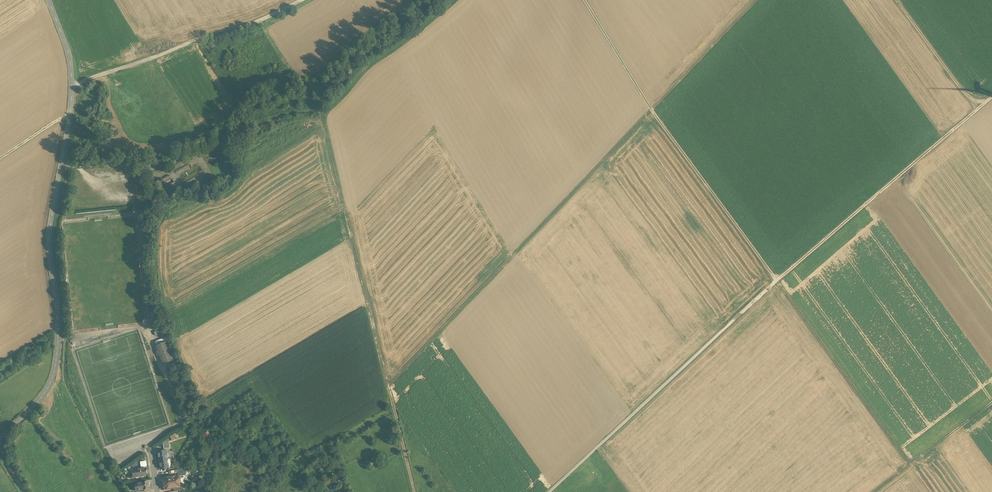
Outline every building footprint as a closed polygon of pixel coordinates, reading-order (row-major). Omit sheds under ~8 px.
[(216,166),(218,165),(220,163),(221,161),(222,159),(221,156),(220,154),(218,153),(216,152),(213,152),(211,153),(209,154),(208,156),(207,159),(208,161),(209,163),(211,165),(213,166),(216,166)] [(202,173),(198,166),(181,174),(185,182),(195,177),(202,173)] [(159,181),(154,183),(157,189),(162,186),(159,181)] [(190,186),(192,190),(201,185),(198,182),(190,186)] [(165,343),(156,347),(163,364),(172,360),(165,343)] [(166,451),(158,452),(160,461),(167,460),(166,451)] [(167,460),(160,461),(161,469),(169,468),(167,460)] [(143,467),(137,468),(137,470),(135,470),(136,477),(146,476),(146,474),(147,474),(146,470),(145,471),(145,468),(144,469),(143,467)] [(338,473),(324,481),(326,485),(331,482),(330,481),(337,476),(339,480),(341,478),(338,473)] [(175,477),(162,479),(163,479),(164,484),(163,484),(164,490),(174,489),(174,488),(173,485),(176,484),(175,477)] [(148,482),(135,484),(136,491),(149,489),(148,482)]
